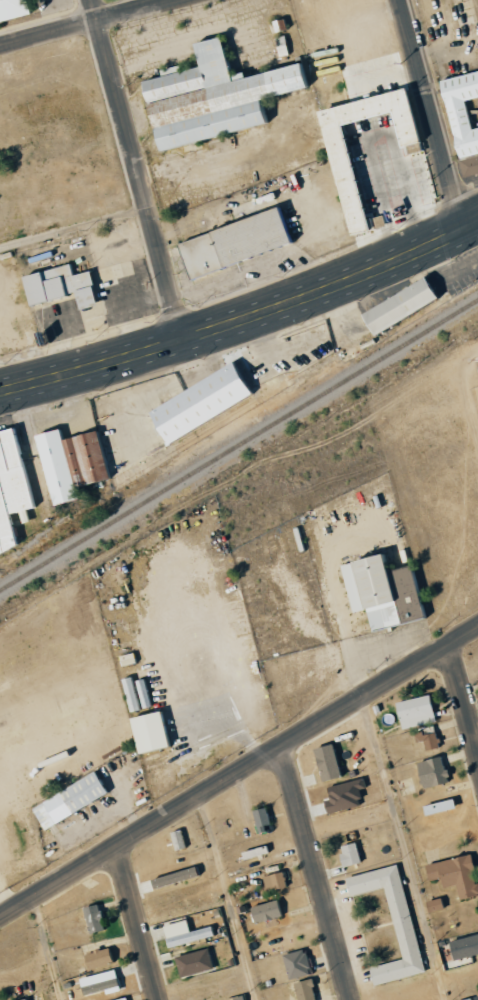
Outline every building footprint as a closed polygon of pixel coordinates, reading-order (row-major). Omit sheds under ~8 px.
[(36,15),(33,0),(0,0),(0,24),(36,15)] [(275,127),(270,100),(316,89),(310,65),(251,78),(250,73),(237,76),(229,38),(203,44),(208,68),(146,82),(161,151),(275,127)] [(184,73),(183,67),(165,70),(166,76),(184,73)] [(477,99),(477,73),(446,80),(468,177),(477,175),(477,129),(476,129),(469,101),(477,99)] [(328,112),(415,88),(430,143),(412,147),(402,112),(351,125),(379,231),(361,236),(328,112)] [(352,127),(356,142),(361,141),(360,138),(365,136),(362,124),(352,127)] [(408,186),(428,180),(433,202),(419,205),(414,207),(408,186)] [(300,246),(289,210),(183,244),(194,280),(300,246)] [(104,307),(96,272),(78,276),(75,266),(30,276),(37,306),(83,296),(87,311),(104,307)] [(371,312),(382,334),(447,299),(435,278),(371,312)] [(157,408),(174,441),(260,397),(244,364),(157,408)] [(21,429),(0,433),(0,562),(27,556),(17,513),(39,509),(21,429)] [(104,431),(68,439),(66,430),(42,435),(58,506),(85,500),(82,487),(114,480),(104,431)] [(354,613),(370,610),(374,631),(430,620),(419,567),(397,571),(394,555),(344,565),(354,613)] [(393,702),(399,729),(433,722),(428,694),(393,702)] [(146,754),(176,748),(168,712),(137,719),(146,754)] [(422,741),(423,750),(437,749),(434,727),(412,730),(414,742),(422,741)] [(319,781),(339,776),(331,743),(310,748),(319,781)] [(422,789),(447,781),(440,755),(414,762),(422,789)] [(47,829),(114,796),(103,774),(36,806),(47,829)] [(420,806),(423,815),(453,807),(451,798),(420,806)] [(251,808),(255,832),(268,830),(264,806),(251,808)] [(182,847),(180,829),(169,831),(172,849),(182,847)] [(342,867),(359,862),(354,842),(337,846),(342,867)] [(239,852),(242,860),(266,853),(264,844),(239,852)] [(427,881),(439,878),(441,888),(454,885),(458,899),(477,895),(477,894),(469,854),(423,864),(427,881)] [(329,879),(403,859),(430,969),(360,988),(329,879)] [(152,888),(197,877),(194,866),(150,878),(152,888)] [(285,886),(281,870),(260,876),(265,892),(285,886)] [(442,908),(439,898),(424,902),(427,913),(442,908)] [(281,915),(276,899),(248,908),(253,925),(281,915)] [(81,907),(86,932),(106,929),(101,903),(81,907)] [(211,935),(208,926),(163,939),(166,948),(211,935)] [(477,954),(477,933),(446,941),(452,961),(477,954)] [(172,957),(179,978),(213,967),(207,947),(172,957)] [(110,964),(108,949),(82,953),(85,969),(110,964)] [(310,974),(304,949),(281,953),(286,979),(310,974)] [(80,987),(83,996),(120,986),(117,977),(80,987)] [(310,978),(292,981),(295,999),(314,999),(310,978)]
